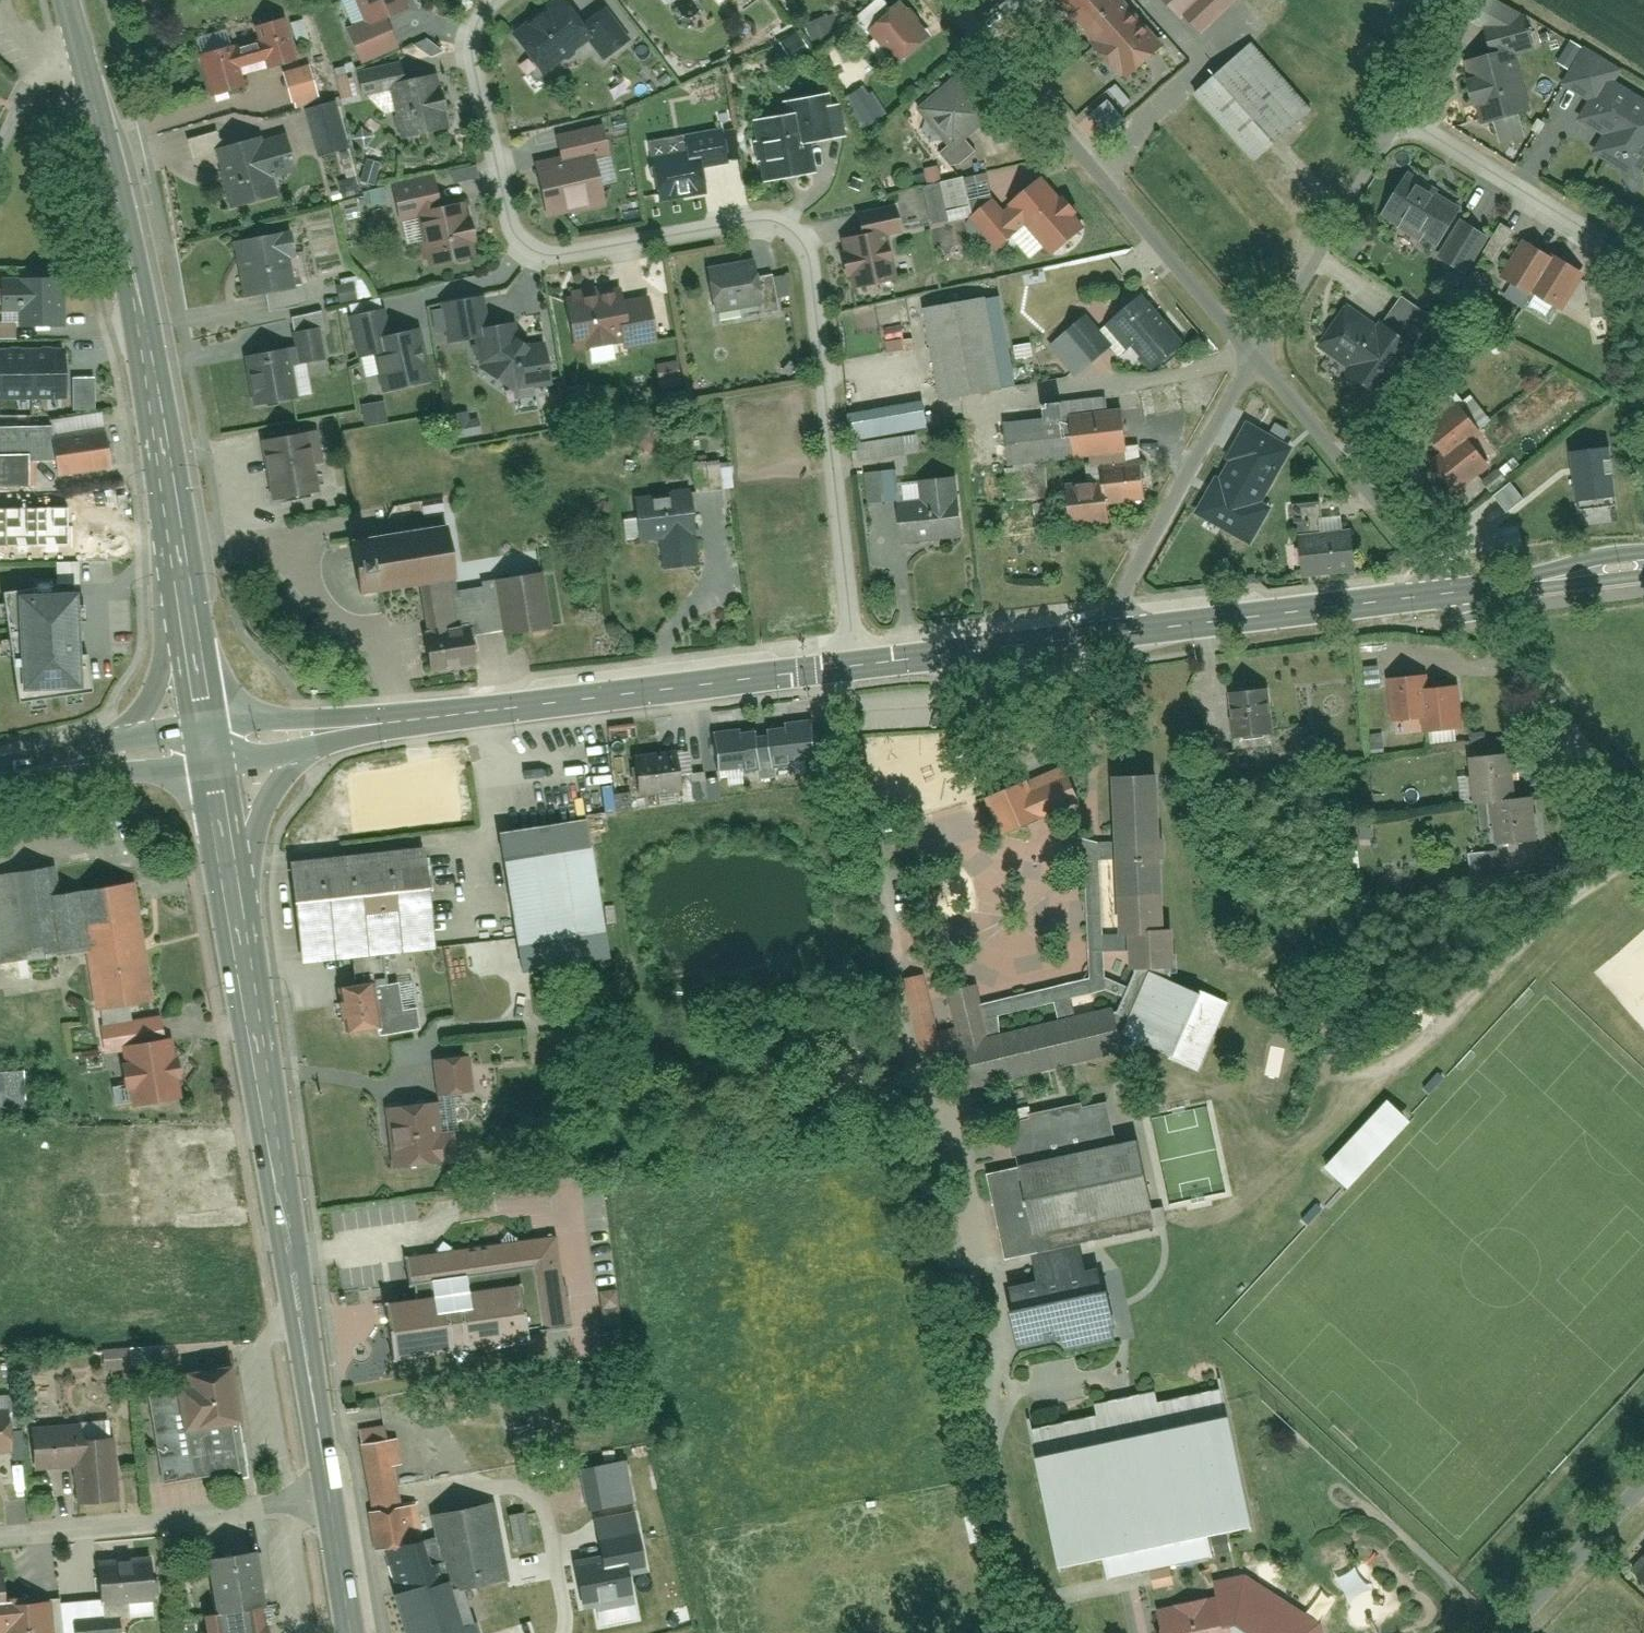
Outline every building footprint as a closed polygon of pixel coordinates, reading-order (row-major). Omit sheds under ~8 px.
[(352,21),(387,6),(384,0),(343,0),(352,21)] [(920,29),(894,0),(886,0),(863,21),(891,53),(920,29)] [(1130,0),(1063,0),(1127,66),(1162,33),(1130,0)] [(694,24),(708,15),(698,1),(685,10),(694,24)] [(853,29),(866,17),(853,2),(840,14),(853,29)] [(559,44),(575,33),(554,6),(532,4),(498,32),(514,50),(522,44),(535,62),(545,54),(552,56),(560,50),(559,44)] [(587,4),(567,21),(592,53),(613,36),(587,4)] [(344,61),(378,46),(364,16),(331,31),(344,61)] [(283,17),(264,25),(281,65),(300,57),(283,17)] [(1485,112),(1524,102),(1511,50),(1531,45),(1526,26),(1487,36),(1490,48),(1469,54),(1485,112)] [(1314,95),(1252,30),(1194,85),(1257,150),(1314,95)] [(1575,36),(1552,75),(1577,90),(1565,110),(1591,125),(1579,146),(1633,177),(1643,158),(1643,89),(1607,67),(1612,58),(1575,36)] [(212,49),(219,76),(247,68),(240,41),(212,49)] [(211,49),(177,58),(190,104),(224,95),(211,49)] [(348,95),(387,83),(380,59),(341,71),(348,95)] [(299,104),(326,95),(315,62),(288,71),(299,104)] [(953,68),(916,102),(947,137),(985,103),(953,68)] [(431,125),(417,76),(377,87),(390,136),(431,125)] [(863,127),(887,117),(873,84),(849,95),(863,127)] [(791,94),(798,135),(823,131),(816,89),(791,94)] [(321,138),(311,103),(289,109),(299,145),(321,138)] [(758,176),(803,168),(793,107),(747,115),(758,176)] [(535,207),(596,194),(585,148),(600,145),(593,112),(545,122),(550,147),(523,153),(535,207)] [(681,130),(686,156),(697,154),(721,149),(716,123),(681,130)] [(972,141),(959,128),(939,146),(953,160),(972,141)] [(655,196),(703,187),(697,154),(686,156),(681,130),(647,136),(651,152),(646,153),(655,196)] [(237,141),(196,153),(212,211),(252,200),(244,168),(270,161),(264,141),(238,148),(237,141)] [(1449,197),(1402,167),(1378,205),(1424,235),(1449,197)] [(961,171),(914,181),(920,211),(968,201),(961,171)] [(1083,220),(1041,171),(993,211),(1035,261),(1083,220)] [(424,207),(418,179),(378,188),(384,216),(424,207)] [(990,247),(1009,231),(982,199),(963,214),(990,247)] [(850,209),(855,232),(895,223),(890,200),(850,209)] [(449,204),(402,216),(415,267),(462,255),(449,204)] [(279,220),(222,233),(235,289),(280,278),(273,246),(284,244),(279,220)] [(887,275),(876,227),(835,237),(846,284),(887,275)] [(1540,246),(1514,228),(1489,265),(1515,283),(1540,246)] [(1576,264),(1543,242),(1519,278),(1552,300),(1576,264)] [(706,309),(753,301),(748,275),(746,263),(699,271),(706,309)] [(764,272),(748,275),(753,301),(754,312),(770,309),(764,272)] [(614,275),(555,283),(562,334),(613,327),(615,339),(652,334),(645,285),(615,289),(614,275)] [(294,277),(253,286),(258,307),(299,298),(294,277)] [(61,297),(65,297),(64,280),(3,282),(4,322),(22,322),(22,326),(62,325),(61,297)] [(468,286),(432,288),(434,331),(465,330),(468,377),(503,375),(544,373),(541,323),(506,325),(505,312),(470,314),(468,286)] [(1144,287),(1111,317),(1154,365),(1187,336),(1144,287)] [(427,371),(413,312),(390,318),(384,291),(338,301),(349,347),(364,344),(373,383),(427,371)] [(985,296),(925,307),(944,402),(1004,391),(985,296)] [(1435,319),(1403,297),(1383,325),(1415,347),(1435,319)] [(1380,328),(1349,307),(1321,347),(1351,368),(1348,372),(1383,396),(1416,348),(1415,347),(1383,325),(1382,324),(1380,328)] [(1123,352),(1134,343),(1113,319),(1105,326),(1089,308),(1066,328),(1094,361),(1115,343),(1123,352)] [(316,323),(290,328),(294,343),(285,345),(288,363),(323,356),(316,323)] [(285,345),(243,353),(254,404),(295,396),(288,363),(285,345)] [(64,352),(0,353),(0,397),(65,396),(64,352)] [(665,385),(687,383),(685,360),(663,362),(665,385)] [(1456,403),(1468,393),(1457,380),(1445,390),(1456,403)] [(1043,416),(1008,420),(1012,455),(1105,446),(1106,462),(1131,459),(1126,405),(1066,411),(1065,396),(1042,398),(1043,416)] [(934,398),(858,412),(863,440),(939,425),(934,398)] [(1492,425),(1471,399),(1438,424),(1459,451),(1492,425)] [(367,402),(369,423),(392,421),(390,400),(367,402)] [(264,486),(310,477),(302,436),(314,434),(309,411),(252,422),(264,486)] [(1254,419),(1205,515),(1262,544),(1281,505),(1274,501),(1303,444),(1254,419)] [(104,429),(53,437),(53,427),(0,428),(0,483),(30,483),(30,462),(57,462),(60,477),(111,467),(104,429)] [(1505,460),(1483,433),(1446,461),(1468,489),(1505,460)] [(871,443),(854,444),(855,461),(872,460),(871,443)] [(1610,447),(1571,452),(1579,510),(1617,505),(1610,447)] [(1153,499),(1150,459),(1100,463),(1101,468),(1069,470),(1074,528),(1114,524),(1112,502),(1153,499)] [(717,465),(718,486),(741,485),(740,464),(717,465)] [(1510,464),(1497,476),(1506,486),(1519,474),(1510,464)] [(714,465),(685,469),(690,503),(719,499),(714,465)] [(893,468),(875,471),(880,500),(898,497),(893,468)] [(862,472),(867,505),(875,503),(870,471),(862,472)] [(925,502),(896,505),(899,540),(962,534),(956,477),(923,480),(925,502)] [(1515,509),(1530,497),(1518,483),(1504,495),(1515,509)] [(1330,496),(1306,498),(1314,575),(1369,569),(1365,528),(1333,531),(1330,496)] [(686,501),(621,512),(628,551),(651,547),(658,584),(691,578),(685,544),(694,542),(686,501)] [(0,508),(0,547),(70,547),(69,507),(0,508)] [(452,513),(347,531),(357,590),(462,572),(452,513)] [(548,620),(539,567),(441,582),(446,615),(410,621),(417,664),(469,655),(463,619),(496,614),(498,628),(548,620)] [(0,584),(0,596),(11,693),(105,683),(93,573),(0,584)] [(1428,669),(1393,672),(1397,718),(1430,715),(1432,731),(1467,728),(1463,682),(1429,685),(1428,669)] [(1269,684),(1229,690),(1236,747),(1277,742),(1269,684)] [(712,732),(718,783),(820,770),(814,719),(712,732)] [(674,744),(631,750),(636,787),(680,781),(674,744)] [(1519,791),(1513,746),(1470,752),(1476,796),(1519,791)] [(703,761),(686,763),(689,793),(706,791),(703,761)] [(1080,803),(1064,766),(987,800),(1004,837),(1080,803)] [(1171,977),(1170,964),(1175,964),(1172,929),(1163,930),(1158,776),(1117,778),(1120,843),(1100,843),(1101,861),(1119,860),(1124,934),(1104,935),(1105,952),(1133,951),(1133,970),(1136,973),(1116,1013),(1114,1008),(1077,1017),(1072,999),(1054,1003),(1058,1020),(1004,1034),(1000,1016),(985,1021),(977,984),(949,990),(970,1090),(1126,1051),(1127,1047),(1141,1044),(1200,1071),(1232,1001),(1171,977)] [(1541,838),(1535,789),(1490,795),(1496,844),(1541,838)] [(603,846),(510,860),(523,951),(616,938),(603,846)] [(434,858),(299,875),(308,947),(443,929),(434,858)] [(0,868),(0,965),(87,952),(78,890),(57,893),(53,861),(0,868)] [(138,878),(78,890),(87,952),(97,1013),(158,1003),(138,878)] [(327,988),(333,1041),(418,1031),(415,1007),(401,1008),(398,981),(381,983),(377,952),(344,956),(348,986),(327,988)] [(177,1043),(133,1046),(134,1067),(125,1067),(127,1089),(137,1088),(138,1108),(180,1106),(177,1043)] [(1,1109),(33,1107),(31,1069),(0,1071),(0,1086),(1,1109)] [(416,1085),(367,1088),(371,1148),(437,1144),(435,1116),(418,1117),(416,1085)] [(486,1085),(450,1087),(451,1121),(487,1119),(486,1085)] [(1114,1099),(1007,1123),(1017,1168),(989,1174),(1008,1258),(1054,1248),(1051,1233),(1160,1209),(1144,1138),(1123,1142),(1114,1099)] [(1400,1125),(1377,1103),(1314,1171),(1338,1193),(1400,1125)] [(223,1197),(216,1155),(151,1166),(155,1188),(183,1183),(186,1204),(223,1197)] [(373,1316),(380,1353),(438,1341),(447,1348),(456,1336),(563,1321),(548,1228),(438,1239),(429,1226),(422,1241),(389,1243),(394,1287),(382,1289),(387,1314),(373,1316)] [(1043,1285),(1010,1292),(1021,1345),(1064,1336),(1067,1347),(1118,1336),(1108,1292),(1105,1293),(1101,1274),(1086,1277),(1080,1250),(1037,1259),(1043,1285)] [(606,1288),(608,1327),(627,1326),(625,1287),(606,1288)] [(250,1438),(233,1347),(184,1356),(186,1366),(146,1374),(164,1471),(224,1460),(221,1443),(250,1438)] [(1096,1417),(1030,1431),(1059,1569),(1103,1558),(1108,1579),(1215,1557),(1210,1536),(1253,1527),(1225,1389),(1159,1403),(1157,1392),(1094,1406),(1096,1417)] [(0,1406),(0,1447),(15,1446),(10,1405),(0,1406)] [(83,1421),(31,1427),(36,1472),(76,1468),(80,1505),(123,1501),(116,1432),(85,1435),(83,1421)] [(475,1623),(460,1628),(449,1589),(439,1537),(421,1541),(415,1505),(400,1507),(392,1465),(400,1464),(396,1440),(388,1441),(385,1426),(360,1430),(375,1511),(370,1512),(377,1550),(386,1548),(400,1593),(398,1594),(409,1632),(478,1632),(475,1623)] [(493,1504),(434,1515),(439,1537),(449,1589),(507,1578),(493,1504)] [(532,1505),(514,1508),(520,1546),(538,1543),(532,1505)] [(646,1568),(638,1529),(599,1537),(603,1558),(575,1564),(584,1605),(597,1602),(598,1609),(619,1605),(618,1599),(632,1596),(627,1572),(646,1568)] [(1618,1559),(1643,1585),(1643,1533),(1618,1559)] [(148,1605),(140,1542),(87,1548),(94,1608),(68,1611),(71,1632),(93,1632),(111,1631),(109,1610),(148,1605)] [(262,1545),(213,1552),(221,1613),(271,1607),(262,1545)] [(0,1569),(0,1632),(51,1632),(48,1596),(9,1600),(6,1568),(0,1569)] [(1164,1611),(1168,1632),(1331,1632),(1329,1625),(1255,1576),(1220,1584),(1228,1597),(1164,1611)] [(271,1607),(221,1613),(213,1614),(215,1632),(275,1632),(271,1607)]
